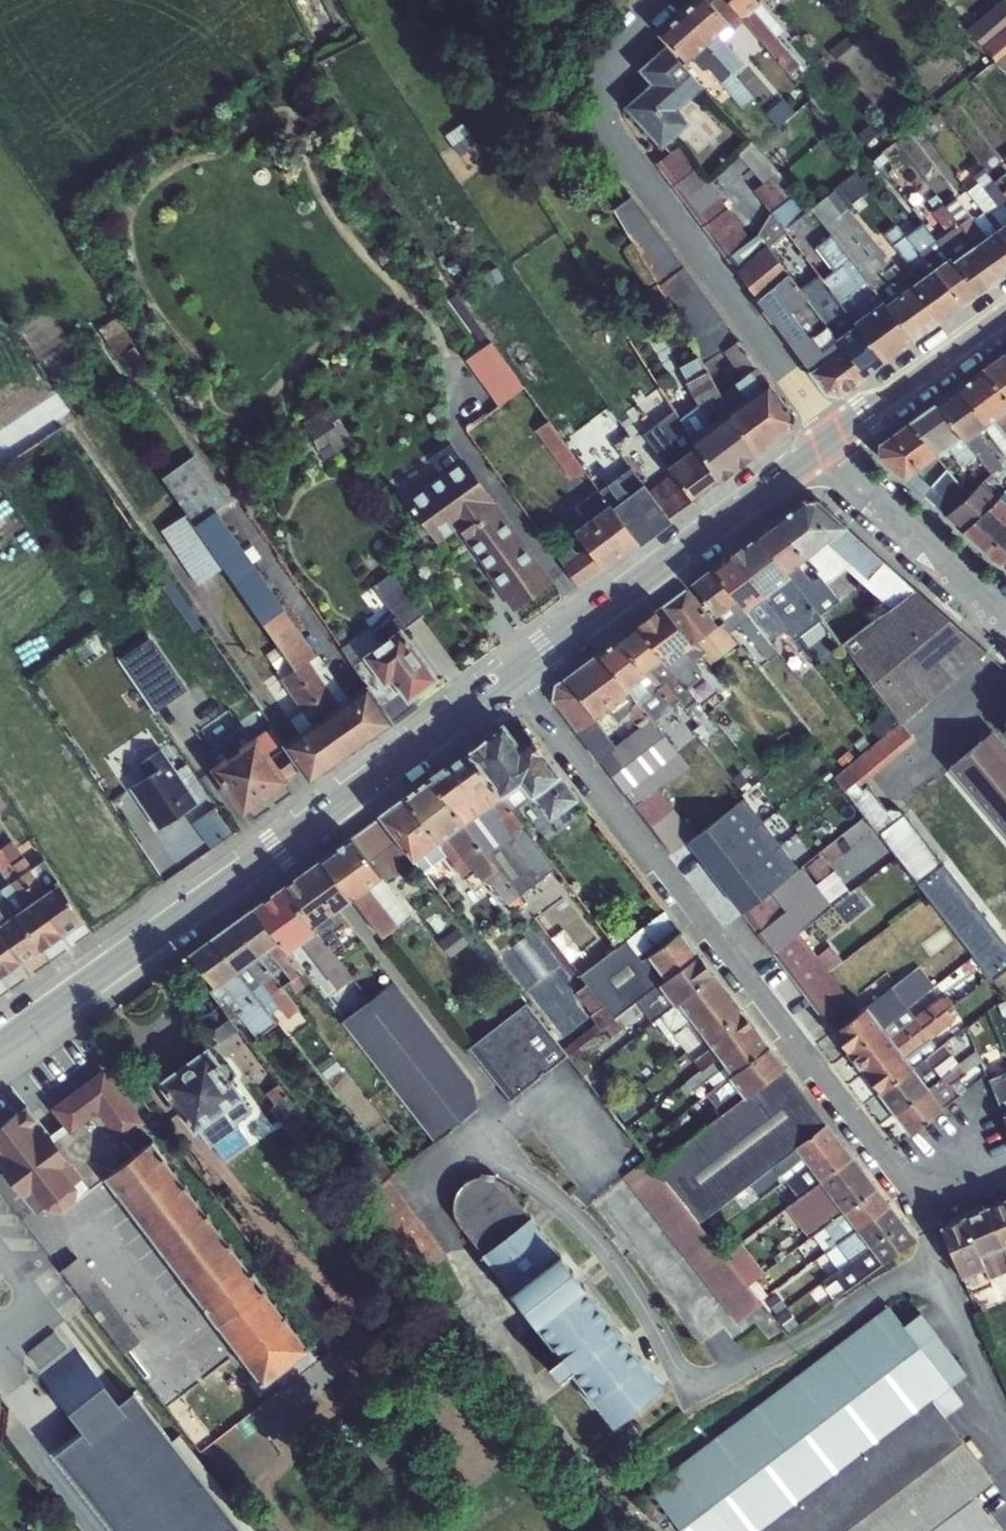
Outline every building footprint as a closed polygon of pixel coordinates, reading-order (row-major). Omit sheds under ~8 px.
[(596,14),(584,0),(583,0),(575,7),(587,22),(596,14)] [(707,44),(719,33),(729,24),(708,0),(695,0),(681,13),(707,44)] [(729,24),(719,33),(723,38),(744,20),(727,0),(708,0),(729,24)] [(744,20),(789,73),(801,64),(754,9),(761,3),(758,0),(727,0),(744,20)] [(1005,51),(1005,0),(1002,0),(969,30),(995,60),(1005,51)] [(681,13),(659,32),(686,61),(695,53),(707,44),(681,13)] [(854,30),(831,51),(837,57),(860,36),(854,30)] [(719,33),(707,44),(695,53),(694,59),(703,69),(709,68),(742,106),(753,97),(732,73),(744,62),(723,38),(719,33)] [(640,69),(652,83),(627,106),(662,146),(690,122),(678,109),(703,86),(666,46),(640,69)] [(766,113),(777,126),(793,113),(781,100),(766,113)] [(857,134),(866,144),(878,133),(868,123),(857,134)] [(797,193),(753,140),(737,153),(763,182),(755,189),(772,211),(797,193)] [(656,162),(673,185),(697,166),(681,144),(656,162)] [(673,185),(703,225),(727,208),(697,166),(673,185)] [(885,304),(913,285),(914,284),(894,263),(847,207),(877,183),(864,166),(811,208),(832,234),(870,282),(883,301),(885,304)] [(1005,222),(1005,195),(1003,191),(983,167),(974,174),(979,181),(967,190),(986,214),(998,229),(1005,222)] [(809,208),(797,193),(772,211),(784,227),(809,208)] [(614,210),(656,284),(657,286),(683,267),(630,197),(614,210)] [(960,256),(969,249),(975,245),(959,223),(971,215),(958,197),(945,206),(943,204),(933,212),(948,232),(945,234),(960,256)] [(738,270),(767,245),(758,234),(751,238),(727,208),(703,225),(727,257),(728,257),(738,270)] [(971,215),(959,223),(975,245),(987,236),(971,215)] [(934,269),(951,257),(922,222),(917,216),(901,228),(906,234),(906,235),(934,269)] [(998,229),(996,230),(1005,242),(1005,222),(998,229)] [(924,276),(934,269),(906,235),(906,234),(901,228),(896,224),(884,233),(892,244),(893,244),(911,268),(917,268),(924,276)] [(856,324),(855,322),(823,279),(786,230),(776,237),(804,275),(794,281),(806,298),(829,326),(838,338),(856,324)] [(996,230),(987,236),(975,245),(969,249),(994,282),(1005,274),(1005,242),(996,230)] [(823,279),(855,322),(883,301),(870,282),(832,234),(816,246),(834,269),(823,279)] [(738,270),(758,299),(789,273),(767,245),(738,270)] [(980,293),(994,282),(969,249),(960,256),(953,260),(951,257),(934,269),(963,304),(979,293),(980,293)] [(698,355),(703,363),(724,350),(738,340),(683,267),(657,286),(666,302),(698,355)] [(941,320),(963,304),(934,269),(924,276),(914,284),(913,285),(941,320)] [(758,299),(775,321),(790,311),(806,298),(794,281),(789,273),(758,299)] [(652,310),(666,302),(657,286),(656,284),(642,291),(652,310)] [(912,340),(941,320),(913,285),(885,304),(912,340)] [(482,347),(490,341),(457,291),(448,297),(482,347)] [(837,339),(836,339),(838,338),(806,298),(790,311),(809,338),(812,336),(822,349),(837,339)] [(885,360),(912,340),(885,304),(883,301),(875,307),(855,322),(856,324),(885,360)] [(839,394),(865,376),(837,339),(822,349),(813,339),(812,336),(809,338),(790,311),(775,321),(810,369),(826,392),(839,394)] [(135,378),(150,368),(116,319),(101,329),(135,378)] [(865,376),(885,360),(856,324),(838,338),(836,339),(837,339),(865,376)] [(743,376),(720,393),(729,410),(746,398),(768,381),(738,340),(724,350),(743,376)] [(466,359),(500,405),(524,387),(490,341),(482,347),(466,359)] [(959,387),(987,424),(994,419),(1005,410),(1005,353),(959,387)] [(693,437),(729,410),(720,393),(707,371),(703,363),(698,355),(679,366),(687,382),(700,404),(681,420),(693,437)] [(37,363),(31,367),(40,380),(46,376),(37,363)] [(696,445),(691,439),(693,437),(681,420),(656,380),(641,389),(660,422),(645,432),(651,443),(669,466),(696,445)] [(746,398),(729,410),(755,455),(792,427),(794,415),(768,381),(746,398)] [(959,387),(936,403),(960,435),(965,441),(976,432),(984,427),(987,424),(959,387)] [(936,403),(909,422),(936,453),(947,445),(960,435),(936,403)] [(304,423),(325,459),(354,440),(342,421),(340,422),(330,406),(304,423)] [(696,445),(720,481),(755,455),(729,410),(693,437),(691,439),(696,445)] [(994,419),(1005,435),(1005,410),(994,419)] [(994,419),(987,424),(984,427),(1005,454),(1005,435),(994,419)] [(536,429),(571,478),(585,469),(548,420),(536,429)] [(879,456),(904,479),(915,471),(936,456),(936,453),(909,422),(880,444),(879,456)] [(1,467),(36,443),(49,433),(43,425),(0,454),(0,466),(1,467)] [(1002,465),(976,432),(965,441),(977,455),(992,473),(1002,465)] [(966,463),(977,455),(965,441),(960,435),(947,445),(958,461),(962,458),(966,463)] [(462,459),(450,442),(430,457),(441,473),(462,459)] [(694,500),(720,481),(696,445),(669,466),(666,467),(671,473),(693,499),(694,500)] [(312,724),(350,697),(314,645),(311,647),(216,510),(228,502),(195,455),(162,478),(187,513),(161,529),(197,584),(224,566),(279,646),(265,655),(312,724)] [(457,528),(513,609),(553,580),(464,458),(462,459),(441,473),(405,499),(437,542),(457,528)] [(612,507),(644,484),(631,466),(616,477),(600,489),(610,504),(612,507)] [(931,486),(924,494),(946,515),(970,494),(947,467),(931,486)] [(915,471),(904,479),(924,494),(931,486),(915,471)] [(671,473),(648,489),(668,518),(693,499),(671,473)] [(946,515),(999,565),(1005,560),(1005,502),(983,481),(970,494),(946,515)] [(669,518),(668,518),(648,489),(644,484),(612,507),(639,541),(669,518)] [(599,489),(577,505),(588,520),(610,504),(600,489),(599,489)] [(827,541),(847,526),(816,500),(803,499),(776,520),(806,557),(827,541)] [(588,520),(575,530),(577,533),(603,568),(639,541),(612,507),(610,504),(588,520)] [(806,557),(776,520),(757,535),(786,572),(806,557)] [(826,582),(846,567),(892,608),(917,589),(882,560),(847,526),(806,557),(826,582)] [(578,586),(603,568),(577,533),(553,551),(578,586)] [(734,552),(766,594),(790,576),(786,572),(757,535),(734,552)] [(766,594),(734,552),(712,568),(738,600),(745,609),(752,604),(762,597),(766,594)] [(826,582),(806,557),(786,572),(790,576),(819,614),(839,599),(826,582)] [(738,600),(712,568),(693,583),(716,615),(738,600)] [(162,571),(156,576),(196,631),(203,626),(162,571)] [(374,586),(396,617),(373,632),(369,627),(341,648),(367,685),(393,721),(395,722),(417,706),(412,697),(408,700),(391,679),(384,684),(363,655),(400,628),(422,614),(393,572),(374,586)] [(819,614),(790,576),(766,594),(762,597),(794,638),(822,618),(819,614)] [(716,615),(693,583),(688,587),(732,643),(738,641),(729,630),(716,615)] [(688,587),(662,605),(693,645),(695,643),(708,660),(732,643),(688,587)] [(844,645),(902,722),(986,652),(917,589),(892,608),(844,645)] [(738,600),(716,615),(729,630),(740,623),(768,659),(778,651),(778,652),(789,643),(763,610),(756,609),(752,604),(745,609),(738,600)] [(636,624),(661,658),(667,664),(684,651),(693,645),(662,605),(661,605),(637,623),(636,624)] [(661,658),(636,624),(618,638),(645,670),(661,658)] [(412,697),(437,679),(400,628),(363,655),(384,684),(391,679),(408,700),(412,697)] [(154,712),(186,689),(150,637),(118,659),(154,712)] [(647,673),(645,670),(618,638),(599,652),(628,689),(647,673)] [(684,651),(667,664),(675,674),(690,691),(697,699),(700,704),(705,699),(703,695),(711,688),(702,675),(684,651)] [(629,690),(628,689),(599,652),(565,678),(556,685),(553,699),(577,731),(594,719),(600,714),(601,716),(607,711),(627,697),(624,693),(628,690),(629,690)] [(645,670),(647,673),(673,706),(679,701),(685,709),(697,699),(690,691),(667,664),(661,658),(645,670)] [(628,690),(638,703),(659,729),(669,721),(679,733),(683,738),(693,730),(698,725),(685,709),(679,701),(673,706),(647,673),(628,689),(629,690),(628,690)] [(302,769),(310,780),(393,721),(367,685),(350,697),(312,724),(288,740),(284,743),(302,769)] [(577,731),(626,792),(634,804),(658,787),(665,782),(667,783),(688,766),(659,729),(638,703),(628,690),(624,693),(627,697),(607,711),(617,722),(629,714),(639,727),(616,747),(594,719),(577,731)] [(868,725),(881,739),(898,725),(886,711),(868,725)] [(844,790),(849,796),(865,782),(916,739),(902,722),(898,725),(881,739),(856,759),(844,769),(839,772),(835,776),(844,790)] [(579,797),(561,774),(528,737),(520,744),(503,724),(486,736),(468,750),(502,796),(521,783),(532,796),(551,819),(579,797)] [(289,781),(302,769),(284,743),(288,740),(277,725),(256,734),(289,781)] [(698,725),(693,730),(721,764),(729,759),(698,725)] [(240,728),(208,750),(217,763),(249,740),(240,728)] [(993,728),(948,766),(1005,835),(1005,744),(993,728)] [(211,767),(243,813),(289,781),(256,734),(249,740),(217,763),(211,767)] [(147,776),(130,787),(159,829),(197,802),(160,748),(139,763),(147,776)] [(836,758),(844,769),(856,759),(848,748),(836,758)] [(502,796),(468,750),(459,755),(431,775),(464,821),(465,823),(502,796)] [(464,821),(431,775),(405,796),(439,842),(464,821)] [(876,833),(918,882),(943,862),(903,813),(900,810),(896,808),(891,807),(886,808),(865,782),(849,796),(864,817),(876,833)] [(521,783),(502,796),(513,810),(532,796),(521,783)] [(658,787),(634,804),(671,852),(694,835),(658,787)] [(439,842),(405,796),(378,815),(379,816),(414,860),(437,843),(439,842)] [(502,796),(465,823),(497,868),(518,895),(556,867),(521,824),(513,810),(502,796)] [(689,842),(707,866),(760,823),(742,799),(689,842)] [(386,881),(414,860),(379,816),(351,839),(382,876),(386,881)] [(437,843),(444,852),(466,878),(476,870),(483,879),(486,877),(507,904),(518,895),(497,868),(465,823),(464,821),(439,842),(437,843)] [(707,866),(724,888),(778,846),(760,823),(707,866)] [(851,849),(840,835),(820,851),(830,863),(846,851),(847,852),(851,849)] [(321,859),(353,897),(382,876),(351,839),(321,859)] [(39,898),(59,883),(42,860),(31,868),(12,840),(1,848),(19,876),(37,899),(39,898)] [(437,843),(414,860),(422,870),(444,852),(437,843)] [(797,870),(778,846),(724,888),(743,913),(797,870)] [(37,899),(19,876),(1,848),(0,849),(0,871),(9,884),(2,889),(20,911),(37,899)] [(819,856),(804,868),(831,903),(849,889),(834,870),(832,872),(819,856)] [(302,873),(331,914),(337,909),(343,905),(352,898),(353,897),(321,859),(312,865),(302,873)] [(743,913),(774,953),(800,933),(800,932),(833,905),(831,903),(804,868),(802,866),(797,870),(769,892),(743,913)] [(302,873),(282,886),(314,926),(331,914),(302,873)] [(386,881),(382,876),(353,897),(352,898),(382,937),(412,914),(386,881)] [(39,898),(61,936),(84,920),(59,883),(39,898)] [(277,942),(287,952),(301,942),(317,930),(314,926),(282,886),(252,908),(277,942)] [(20,911),(2,889),(0,890),(0,925),(16,913),(20,911)] [(61,936),(39,898),(37,899),(20,911),(16,913),(41,950),(61,936)] [(234,921),(259,956),(269,948),(277,942),(252,908),(234,921)] [(314,926),(317,930),(335,954),(344,946),(334,931),(346,921),(337,909),(331,914),(314,926)] [(665,911),(617,947),(629,964),(646,952),(649,956),(680,931),(665,911)] [(16,913),(0,925),(0,932),(22,963),(41,950),(16,913)] [(212,937),(237,972),(247,965),(259,956),(234,921),(212,937)] [(457,928),(439,942),(450,957),(469,943),(457,928)] [(564,929),(552,939),(570,962),(582,952),(564,929)] [(335,954),(317,930),(301,942),(337,988),(352,977),(335,954)] [(680,931),(649,956),(666,978),(699,953),(681,930),(680,931)] [(0,932),(0,979),(22,963),(0,932)] [(818,956),(800,933),(774,953),(804,992),(829,972),(843,961),(831,945),(818,956)] [(214,987),(215,988),(237,972),(212,937),(186,955),(214,987)] [(287,952),(277,942),(269,948),(292,979),(288,981),(296,992),(310,982),(301,971),(302,970),(287,952)] [(646,952),(629,964),(617,947),(580,975),(586,984),(614,1019),(660,984),(666,978),(649,956),(646,952)] [(666,978),(660,984),(676,1004),(678,1003),(715,974),(699,953),(666,978)] [(299,1008),(259,956),(247,965),(287,1017),(299,1008)] [(882,1027),(908,1007),(935,986),(919,966),(866,1006),(882,1027)] [(237,972),(215,988),(214,987),(209,991),(219,1005),(201,1018),(219,1042),(237,1029),(230,1020),(239,1013),(257,1036),(274,1022),(237,972)] [(804,992),(834,1031),(860,1011),(829,972),(804,992)] [(691,1020),(692,1021),(729,993),(715,974),(678,1003),(691,1020)] [(393,981),(342,1021),(434,1141),(478,1109),(473,1082),(393,981)] [(586,984),(576,992),(605,1027),(614,1019),(586,984)] [(614,1019),(605,1027),(612,1036),(644,1013),(651,1022),(660,1015),(676,1004),(660,984),(614,1019)] [(481,989),(469,999),(476,1007),(488,1022),(497,1015),(486,1000),(489,998),(481,989)] [(742,1010),(729,993),(692,1021),(705,1037),(742,1010)] [(898,1047),(953,1003),(947,996),(940,999),(916,1017),(908,1007),(882,1027),(883,1027),(898,1047)] [(468,1048),(509,1100),(567,1055),(563,1049),(526,1003),(468,1048)] [(673,1033),(686,1024),(691,1020),(678,1003),(676,1004),(660,1015),(673,1033)] [(913,1067),(935,1050),(928,1041),(930,1039),(962,1013),(953,1003),(898,1047),(913,1067)] [(850,1053),(883,1027),(882,1027),(866,1006),(860,1011),(834,1031),(850,1053)] [(719,1055),(756,1028),(742,1010),(705,1037),(705,1038),(712,1046),(719,1055)] [(691,1020),(686,1024),(699,1042),(705,1038),(705,1037),(692,1021),(691,1020)] [(863,1070),(898,1047),(883,1027),(850,1053),(863,1070)] [(756,1028),(719,1055),(726,1064),(733,1073),(769,1045),(756,1028)] [(568,1055),(596,1036),(590,1029),(563,1049),(567,1055),(568,1055)] [(596,1036),(568,1055),(580,1071),(589,1065),(583,1056),(601,1042),(596,1036)] [(941,1077),(959,1063),(951,1052),(960,1044),(954,1036),(944,1043),(935,1050),(913,1067),(929,1088),(941,1077)] [(769,1045),(733,1073),(729,1076),(745,1097),(785,1067),(769,1045)] [(712,1046),(694,1060),(701,1069),(719,1055),(712,1046)] [(898,1047),(863,1070),(880,1093),(913,1067),(898,1047)] [(207,1048),(158,1082),(194,1131),(198,1129),(242,1096),(207,1048)] [(929,1088),(943,1108),(959,1095),(960,1095),(965,1092),(957,1079),(981,1061),(976,1050),(959,1063),(941,1077),(929,1088)] [(687,1081),(693,1089),(726,1064),(719,1055),(701,1069),(687,1081)] [(596,1088),(609,1084),(603,1067),(590,1072),(596,1088)] [(654,1165),(698,1222),(749,1182),(795,1147),(826,1123),(785,1067),(745,1097),(721,1115),(654,1165)] [(895,1113),(929,1088),(913,1067),(880,1093),(895,1113)] [(988,1079),(994,1093),(1004,1115),(1005,1114),(1005,1071),(988,1079)] [(56,1107),(70,1126),(80,1139),(93,1156),(140,1121),(103,1072),(56,1107)] [(729,1076),(706,1094),(721,1115),(745,1097),(729,1076)] [(274,1104),(269,1108),(279,1120),(295,1109),(286,1097),(287,1096),(279,1083),(266,1092),(274,1104)] [(929,1088),(895,1113),(911,1133),(943,1108),(929,1088)] [(252,1111),(242,1096),(198,1129),(210,1146),(213,1143),(223,1156),(246,1140),(240,1124),(238,1122),(252,1111)] [(35,1212),(45,1205),(49,1210),(64,1210),(75,1201),(76,1187),(73,1183),(82,1177),(26,1103),(0,1124),(0,1166),(35,1212)] [(795,1147),(807,1164),(839,1139),(826,1123),(795,1147)] [(820,1181),(853,1156),(839,1139),(807,1164),(820,1181)] [(105,1176),(264,1383),(309,1348),(152,1140),(105,1176)] [(781,1183),(786,1180),(807,1164),(795,1147),(749,1182),(757,1193),(777,1178),(781,1183)] [(377,1152),(347,1176),(421,1274),(447,1255),(389,1178),(394,1174),(377,1152)] [(877,1187),(853,1156),(820,1181),(844,1212),(877,1187)] [(648,1157),(623,1177),(737,1321),(761,1303),(747,1284),(723,1254),(698,1222),(654,1165),(648,1157)] [(800,1196),(820,1181),(807,1164),(786,1180),(800,1196)] [(572,1369),(614,1424),(663,1385),(533,1221),(509,1188),(499,1181),(495,1179),(491,1177),(486,1176),(481,1176),(476,1177),(472,1179),(469,1181),(466,1183),(462,1187),(459,1190),(456,1195),(455,1202),(454,1207),(454,1212),(455,1215),(456,1218),(457,1222),(535,1322),(560,1357),(548,1366),(559,1379),(572,1369)] [(844,1212),(820,1181),(800,1196),(790,1204),(816,1234),(824,1227),(845,1213),(844,1212)] [(890,1204),(877,1187),(844,1212),(845,1213),(857,1229),(890,1204)] [(987,1207),(1003,1244),(1005,1243),(1005,1199),(987,1207)] [(903,1221),(890,1204),(857,1229),(870,1245),(903,1221)] [(1002,1245),(1003,1244),(987,1207),(966,1216),(940,1227),(962,1276),(984,1267),(980,1254),(1002,1245)] [(824,1227),(816,1234),(814,1235),(826,1252),(837,1245),(857,1229),(845,1213),(824,1227)] [(706,1220),(713,1229),(721,1223),(715,1214),(706,1220)] [(903,1221),(870,1245),(883,1263),(916,1238),(903,1221)] [(826,1252),(839,1269),(870,1245),(857,1229),(837,1245),(826,1252)] [(747,1284),(764,1272),(740,1241),(723,1254),(747,1284)] [(824,1286),(833,1298),(883,1263),(870,1245),(839,1269),(823,1281),(826,1285),(824,1286)] [(980,1254),(984,1267),(989,1277),(1005,1270),(1005,1255),(1002,1245),(980,1254)] [(61,1265),(116,1355),(139,1341),(84,1251),(61,1265)] [(293,1409),(345,1368),(333,1351),(348,1338),(305,1284),(289,1296),(331,1350),(253,1413),(273,1437),(299,1416),(293,1409)] [(767,1299),(776,1313),(786,1306),(777,1293),(767,1299)] [(992,1479),(944,1415),(961,1402),(949,1386),(967,1373),(936,1332),(937,1331),(920,1312),(904,1325),(889,1305),(650,1488),(634,1499),(652,1521),(659,1522),(669,1514),(682,1530),(924,1530),(992,1479)] [(778,1316),(788,1331),(798,1323),(788,1309),(778,1316)] [(58,1333),(29,1350),(36,1361),(65,1345),(58,1333)] [(116,1530),(242,1530),(133,1395),(120,1405),(75,1349),(41,1377),(85,1433),(57,1455),(116,1530)]
